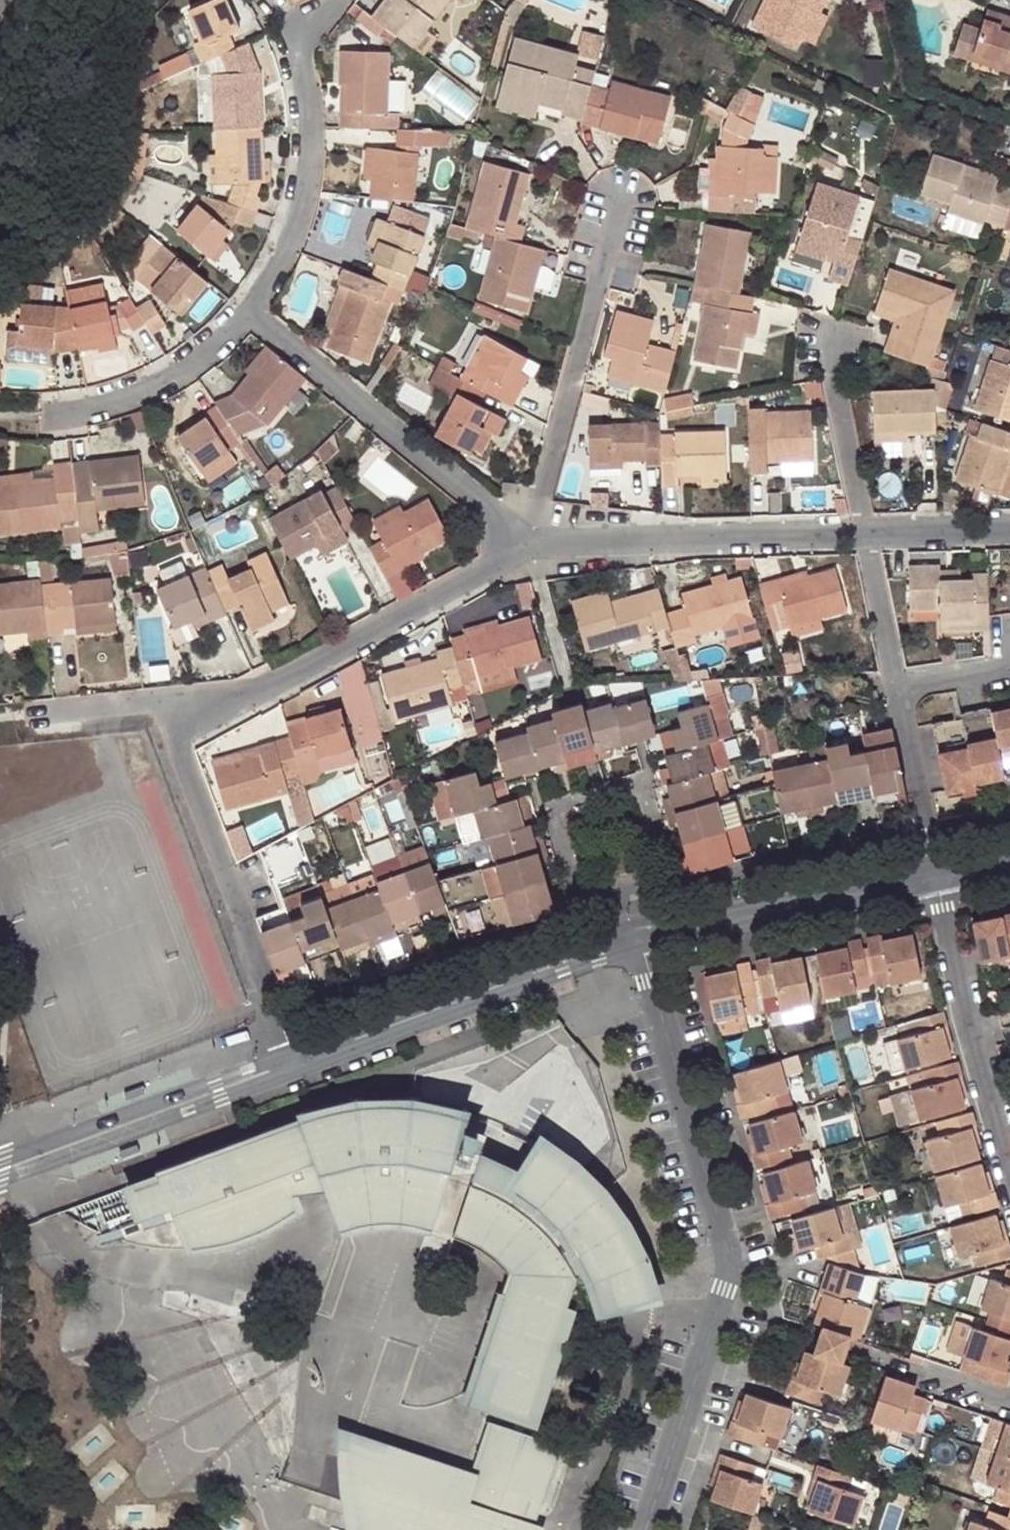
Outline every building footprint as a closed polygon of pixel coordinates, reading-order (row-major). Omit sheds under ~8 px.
[(195,49),(201,64),(234,50),(227,35),(238,30),(224,0),(207,0),(186,9),(188,14),(202,45),(195,49)] [(371,15),(382,0),(368,0),(367,1),(366,0),(356,0),(354,2),(362,8),(363,9),(371,15)] [(371,15),(385,26),(411,46),(424,28),(446,0),(382,0),(371,15)] [(794,46),(799,36),(800,36),(812,10),(819,12),(826,0),(763,0),(751,24),(794,46)] [(348,10),(357,17),(363,9),(362,8),(354,2),(348,10)] [(983,8),(977,27),(960,23),(949,54),(968,60),(971,53),(1001,62),(999,69),(1009,73),(1009,17),(983,8)] [(378,34),(385,26),(371,15),(363,9),(357,17),(378,34)] [(500,15),(490,9),(484,18),(494,24),(500,15)] [(819,12),(812,10),(800,36),(809,41),(823,14),(819,12)] [(180,18),(195,49),(202,45),(188,14),(180,18)] [(435,36),(424,28),(411,46),(422,55),(435,36)] [(600,37),(584,29),(583,36),(602,45),(603,39),(600,37)] [(578,54),(598,60),(602,45),(583,36),(578,54)] [(515,37),(501,92),(541,103),(543,97),(567,102),(565,108),(564,113),(583,117),(592,83),(595,71),(575,66),(578,54),(515,37)] [(201,74),(213,74),(214,100),(216,129),(261,127),(258,72),(231,73),(230,68),(253,59),(248,44),(234,50),(201,64),(198,65),(198,74),(201,74)] [(352,85),(350,110),(342,110),(341,127),(399,129),(402,129),(403,113),(389,111),(391,79),(392,51),(340,51),(340,84),(343,84),(352,85)] [(1001,62),(971,53),(968,60),(999,69),(1001,62)] [(162,81),(193,68),(188,56),(157,68),(159,73),(162,81)] [(258,72),(253,59),(230,68),(231,73),(258,72)] [(438,70),(425,89),(468,118),(481,99),(438,70)] [(138,91),(162,81),(159,73),(134,83),(138,91)] [(201,101),(214,100),(213,74),(201,74),(201,101)] [(583,117),(582,122),(660,142),(671,96),(612,81),(611,87),(592,83),(583,117)] [(343,84),(342,110),(350,110),(352,85),(343,84)] [(741,109),(751,92),(738,84),(728,102),(741,109)] [(537,117),(541,103),(501,92),(497,107),(537,117)] [(567,102),(543,97),(541,103),(565,108),(567,102)] [(730,111),(738,115),(741,109),(728,102),(724,108),(730,111)] [(725,124),(749,134),(753,122),(738,115),(730,111),(725,124)] [(725,124),(724,141),(748,144),(749,134),(725,124)] [(216,129),(217,154),(218,184),(234,183),(258,182),(263,181),(263,157),(261,127),(216,129)] [(403,146),(422,147),(422,146),(451,147),(452,131),(402,129),(399,129),(398,145),(403,146)] [(764,147),(748,144),(724,141),(718,141),(717,156),(714,193),(709,193),(708,208),(754,212),(755,189),(775,190),(777,156),(763,153),(764,147)] [(421,155),(422,147),(403,146),(402,153),(421,155)] [(805,167),(808,158),(810,152),(800,147),(795,164),(805,167)] [(366,182),(374,184),(378,151),(370,150),(366,182)] [(378,151),(374,184),(372,199),(416,204),(421,155),(402,153),(378,151)] [(837,165),(810,152),(808,158),(834,171),(837,165)] [(996,182),(961,171),(963,164),(930,153),(917,192),(947,202),(945,211),(981,223),(982,217),(1003,224),(1009,204),(1009,187),(996,182)] [(211,184),(218,184),(217,154),(210,155),(211,184)] [(711,156),(709,193),(714,193),(717,156),(711,156)] [(518,197),(524,199),(530,173),(484,162),(468,228),(482,232),(496,235),(521,242),(525,224),(518,222),(512,221),(518,197)] [(963,164),(961,171),(996,182),(998,175),(963,164)] [(862,239),(848,234),(860,194),(817,180),(796,248),(824,257),(826,249),(836,251),(834,260),(830,271),(829,275),(848,282),(862,239)] [(254,194),(258,182),(234,183),(231,188),(254,194)] [(254,194),(231,188),(225,202),(255,212),(260,196),(254,194)] [(161,219),(175,230),(198,205),(185,193),(161,219)] [(875,199),(860,194),(848,234),(862,239),(868,221),(875,199)] [(518,222),(524,199),(518,197),(512,221),(518,222)] [(175,230),(206,255),(218,242),(234,223),(250,227),(255,212),(225,202),(216,199),(211,216),(198,205),(175,230)] [(127,215),(123,211),(113,202),(106,210),(120,221),(127,215)] [(394,227),(417,236),(421,227),(397,218),(394,227)] [(377,251),(387,224),(378,221),(367,248),(377,251)] [(396,288),(403,291),(423,238),(417,236),(394,227),(387,224),(377,251),(372,265),(377,267),(372,279),(396,288)] [(707,250),(703,270),(698,269),(695,285),(709,287),(710,287),(737,293),(747,233),(706,226),(702,249),(707,250)] [(466,237),(480,240),(482,232),(468,228),(466,237)] [(54,241),(55,249),(72,245),(70,234),(55,239),(54,241)] [(480,298),(526,311),(533,286),(529,285),(534,262),(539,262),(544,247),(521,242),(496,235),(480,298)] [(224,247),(218,242),(206,255),(213,261),(224,247)] [(150,292),(154,296),(174,312),(175,313),(188,299),(190,303),(207,283),(162,244),(148,265),(161,276),(150,292)] [(691,268),(698,269),(703,270),(707,250),(702,249),(696,247),(691,268)] [(824,257),(834,260),(836,251),(826,249),(824,257)] [(536,285),(548,291),(561,265),(549,259),(536,285)] [(534,262),(529,285),(533,286),(539,262),(534,262)] [(908,262),(904,274),(942,287),(946,274),(908,262)] [(338,286),(341,287),(349,290),(332,331),(327,348),(367,364),(396,288),(372,279),(345,269),(338,286)] [(931,356),(952,290),(942,287),(904,274),(887,269),(876,305),(905,314),(891,355),(926,365),(941,370),(945,361),(931,356)] [(53,307),(54,290),(42,289),(43,286),(18,284),(0,307),(21,308),(21,304),(53,307)] [(706,303),(709,287),(695,285),(693,284),(689,300),(706,303)] [(77,351),(78,353),(97,350),(96,341),(114,337),(113,333),(108,309),(103,287),(65,294),(68,307),(68,308),(77,351)] [(332,331),(349,290),(341,287),(325,328),(332,331)] [(750,311),(753,296),(737,293),(710,287),(709,287),(706,303),(695,360),(737,368),(744,331),(757,334),(761,313),(750,311)] [(162,322),(174,312),(154,296),(149,301),(162,322)] [(135,309),(129,299),(116,307),(126,329),(129,332),(144,324),(135,309)] [(180,315),(190,303),(188,299),(175,313),(180,315)] [(473,305),(520,324),(522,319),(476,300),(473,305)] [(164,324),(162,322),(149,301),(135,309),(144,324),(151,335),(164,324)] [(21,304),(21,308),(19,332),(7,331),(4,361),(36,364),(38,347),(53,348),(52,354),(54,355),(77,351),(68,308),(53,307),(21,304)] [(473,305),(471,311),(518,330),(520,324),(473,305)] [(905,314),(876,305),(873,314),(894,321),(883,352),(891,355),(905,314)] [(113,333),(126,329),(116,307),(108,309),(113,333)] [(664,392),(675,352),(655,347),(650,366),(643,364),(654,321),(617,310),(604,357),(613,359),(608,376),(664,392)] [(526,381),(517,376),(521,371),(527,358),(484,334),(460,378),(485,392),(512,407),(526,381)] [(116,351),(114,337),(96,341),(97,350),(98,354),(116,351)] [(393,341),(379,363),(386,368),(399,345),(393,341)] [(1001,362),(1005,349),(995,345),(991,359),(1001,362)] [(249,366),(256,372),(259,375),(277,355),(267,346),(249,366)] [(38,347),(36,364),(51,365),(52,354),(53,348),(38,347)] [(991,359),(990,359),(973,409),(1009,421),(1009,350),(1005,349),(1001,362),(991,359)] [(216,405),(241,441),(245,438),(266,424),(269,426),(307,379),(277,355),(259,375),(256,372),(236,395),(216,405)] [(456,362),(443,356),(437,366),(451,373),(456,362)] [(926,365),(923,375),(930,377),(943,381),(946,372),(941,370),(926,365)] [(488,433),(495,437),(506,418),(478,403),(485,392),(460,378),(451,373),(437,366),(426,385),(452,399),(432,435),(467,455),(470,449),(481,430),(488,433)] [(529,375),(521,371),(517,376),(526,381),(529,375)] [(930,377),(926,389),(934,389),(934,407),(943,381),(930,377)] [(945,410),(954,385),(943,381),(934,407),(945,410)] [(872,390),(873,431),(904,432),(918,432),(935,432),(934,407),(934,389),(926,389),(872,390)] [(692,392),(673,396),(675,407),(691,403),(694,403),(692,392)] [(667,409),(675,407),(673,396),(663,399),(659,410),(667,409)] [(668,416),(693,412),(691,403),(675,407),(667,409),(668,416)] [(216,405),(203,414),(208,421),(193,430),(180,439),(202,471),(230,452),(237,448),(243,444),(241,441),(216,405)] [(934,407),(935,432),(945,431),(945,410),(934,407)] [(811,410),(763,412),(765,437),(765,444),(750,444),(750,471),(768,471),(767,461),(813,460),(811,410)] [(755,437),(765,437),(763,412),(754,412),(755,437)] [(193,430),(208,421),(203,414),(188,424),(193,430)] [(587,424),(590,461),(628,460),(644,460),(644,466),(661,464),(660,437),(660,429),(645,429),(645,422),(587,424)] [(1009,495),(1009,431),(982,422),(981,422),(977,436),(970,433),(955,480),(1009,498),(1009,495)] [(481,430),(470,449),(478,453),(488,433),(481,430)] [(905,439),(904,432),(873,431),(873,440),(905,439)] [(661,464),(662,485),(678,485),(677,477),(702,476),(727,475),(725,433),(675,434),(675,437),(660,437),(661,464)] [(269,474),(245,438),(241,441),(243,444),(265,477),(269,474)] [(316,452),(323,466),(341,448),(330,438),(316,452)] [(265,477),(243,444),(237,448),(260,481),(265,477)] [(237,462),(230,452),(202,471),(209,482),(237,462)] [(78,518),(80,531),(97,529),(95,512),(144,505),(139,457),(109,460),(110,464),(90,466),(89,461),(71,463),(78,518)] [(628,468),(628,460),(590,461),(590,469),(628,468)] [(814,469),(813,460),(767,461),(768,471),(814,469)] [(31,480),(0,484),(0,531),(59,524),(59,520),(78,518),(71,463),(53,465),(54,478),(31,480)] [(31,480),(30,472),(0,475),(0,484),(31,480)] [(727,475),(702,476),(702,488),(727,487),(727,475)] [(516,493),(517,483),(501,482),(501,492),(516,493)] [(353,498),(347,486),(337,491),(343,502),(353,498)] [(340,526),(343,531),(355,524),(343,502),(337,491),(337,490),(325,496),(322,490),(267,519),(289,559),(317,544),(315,539),(340,526)] [(428,500),(401,514),(377,529),(382,538),(368,546),(386,579),(400,571),(396,565),(421,551),(423,553),(450,537),(428,500)] [(372,520),(377,529),(401,514),(398,507),(372,520)] [(78,518),(59,520),(59,524),(62,545),(81,543),(80,531),(78,518)] [(346,537),(343,531),(340,526),(315,539),(317,544),(322,551),(346,537)] [(200,557),(191,538),(184,542),(193,561),(200,557)] [(82,550),(83,558),(107,554),(126,551),(129,550),(126,543),(82,550)] [(113,578),(129,576),(126,551),(107,554),(113,578)] [(423,557),(423,553),(421,551),(396,565),(400,571),(423,557)] [(274,619),(271,612),(266,602),(283,593),(265,552),(244,561),(247,570),(227,579),(223,570),(221,565),(206,571),(225,612),(239,604),(252,630),(274,619)] [(39,578),(38,562),(26,561),(28,580),(39,578)] [(38,562),(39,578),(53,577),(51,561),(38,562)] [(227,579),(247,570),(244,561),(223,570),(227,579)] [(971,580),(959,580),(938,581),(938,571),(938,566),(906,566),(907,608),(907,610),(937,609),(938,630),(972,629),(988,629),(987,616),(986,573),(971,573),(971,580)] [(207,620),(225,612),(206,571),(204,567),(156,588),(173,626),(204,612),(207,620)] [(412,593),(400,571),(386,579),(398,600),(412,593)] [(938,571),(938,581),(959,580),(958,571),(938,571)] [(786,623),(787,629),(819,620),(846,614),(836,572),(807,579),(778,587),(775,581),(758,585),(768,627),(786,623)] [(775,581),(778,587),(807,579),(805,574),(775,581)] [(696,639),(694,633),(724,625),(740,621),(748,597),(742,577),(683,594),(687,607),(665,613),(669,625),(674,646),(696,639)] [(26,634),(26,639),(46,637),(46,634),(40,584),(39,578),(28,580),(0,582),(0,630),(25,628),(26,634)] [(46,634),(60,633),(60,628),(59,621),(72,620),(73,627),(112,623),(108,578),(40,584),(46,634)] [(658,588),(644,591),(644,598),(613,606),(611,600),(608,589),(573,599),(586,648),(618,639),(651,630),(669,625),(665,613),(658,588)] [(613,606),(644,598),(644,591),(611,600),(613,606)] [(283,593),(266,602),(271,612),(288,605),(283,593)] [(193,626),(207,620),(204,612),(173,626),(168,628),(176,645),(198,635),(193,626)] [(756,626),(753,617),(740,621),(737,631),(756,626)] [(530,618),(500,625),(465,635),(451,639),(453,646),(462,682),(476,679),(512,668),(540,660),(530,618)] [(463,629),(465,635),(500,625),(498,619),(463,629)] [(821,631),(819,620),(787,629),(790,639),(821,631)] [(737,631),(740,621),(724,625),(726,634),(737,631)] [(113,630),(112,623),(73,627),(74,634),(113,630)] [(26,634),(25,628),(0,630),(0,636),(26,634)] [(462,682),(453,646),(436,651),(438,658),(421,663),(405,667),(380,674),(393,720),(452,703),(448,688),(463,684),(462,682)] [(684,652),(676,654),(683,678),(691,678),(684,652)] [(683,678),(676,654),(669,656),(674,679),(683,678)] [(403,661),(405,667),(421,663),(419,656),(403,661)] [(357,733),(378,727),(372,706),(368,691),(360,659),(338,671),(348,708),(350,708),(357,733)] [(513,676),(512,668),(476,679),(478,687),(513,676)] [(721,740),(733,737),(727,715),(729,715),(723,693),(718,695),(713,677),(701,678),(708,703),(717,741),(721,740)] [(368,691),(372,706),(380,704),(376,689),(368,691)] [(878,703),(875,689),(865,691),(868,705),(878,703)] [(579,749),(582,761),(597,757),(598,754),(596,750),(585,709),(582,700),(581,700),(564,705),(552,710),(555,717),(565,753),(579,749)] [(644,739),(656,735),(647,701),(614,709),(624,744),(644,739)] [(614,709),(611,702),(585,709),(596,750),(598,754),(597,757),(610,752),(610,748),(624,744),(614,709)] [(670,730),(676,752),(707,744),(717,741),(708,703),(680,712),(683,726),(670,730)] [(988,708),(1002,775),(1009,773),(1009,704),(988,708)] [(988,708),(988,706),(958,712),(959,716),(973,781),(1002,775),(988,708)] [(308,711),(310,718),(321,715),(319,708),(308,711)] [(314,773),(319,771),(316,758),(350,749),(339,709),(321,715),(310,718),(302,720),(303,722),(286,727),(289,737),(299,774),(302,785),(316,781),(314,773)] [(750,717),(753,731),(764,728),(764,727),(761,715),(750,717)] [(930,721),(945,791),(948,791),(953,789),(957,789),(960,788),(964,787),(968,786),(974,785),(973,781),(959,716),(952,717),(930,721)] [(565,753),(555,717),(528,725),(530,733),(539,765),(553,761),(555,769),(569,765),(565,753)] [(764,728),(769,755),(781,752),(776,725),(764,727),(764,728)] [(769,755),(764,728),(753,731),(759,758),(760,758),(769,755)] [(876,732),(880,748),(896,745),(892,728),(876,732)] [(666,755),(676,752),(670,730),(660,734),(666,755)] [(876,732),(868,734),(861,735),(864,751),(880,748),(876,732)] [(530,733),(497,742),(505,775),(525,769),(539,765),(530,733)] [(299,774),(289,737),(253,747),(255,753),(210,765),(223,809),(286,791),(282,780),(299,774)] [(707,744),(713,771),(720,769),(728,767),(721,740),(717,741),(707,744)] [(828,759),(834,789),(871,782),(864,751),(849,754),(847,743),(826,747),(828,759)] [(665,784),(708,772),(713,771),(707,744),(676,752),(666,755),(669,767),(660,769),(665,784)] [(896,745),(880,748),(864,751),(871,782),(873,794),(876,809),(908,802),(896,745)] [(826,747),(807,750),(810,763),(828,759),(826,747)] [(350,749),(316,758),(319,771),(353,760),(350,749)] [(565,753),(569,765),(582,761),(579,749),(565,753)] [(773,771),(769,755),(760,758),(766,785),(775,783),(773,771)] [(834,789),(828,759),(810,763),(800,765),(810,813),(822,810),(820,804),(837,801),(834,789)] [(775,783),(781,812),(793,810),(794,816),(810,813),(800,765),(773,771),(775,783)] [(716,800),(728,796),(720,769),(713,771),(708,772),(716,800)] [(475,770),(444,778),(455,815),(472,810),(497,803),(490,779),(479,782),(475,770)] [(673,812),(716,800),(708,772),(665,784),(668,796),(673,812)] [(403,787),(399,775),(392,778),(396,789),(403,787)] [(505,775),(490,779),(497,803),(513,798),(505,775)] [(455,815),(444,778),(427,783),(438,820),(455,815)] [(873,794),(871,782),(834,789),(837,801),(873,794)] [(677,826),(684,853),(690,872),(733,861),(788,846),(781,812),(775,783),(766,785),(728,796),(716,800),(673,812),(677,826)] [(529,823),(533,822),(525,794),(515,797),(522,825),(529,823)] [(666,814),(673,812),(668,796),(661,798),(666,814)] [(497,803),(472,810),(480,837),(488,835),(522,825),(515,797),(513,798),(497,803)] [(349,802),(356,821),(363,819),(356,798),(349,802)] [(313,822),(306,799),(298,802),(304,826),(313,822)] [(356,821),(349,802),(336,809),(342,826),(356,821)] [(463,842),(480,837),(472,810),(455,815),(463,842)] [(677,826),(673,812),(666,814),(670,828),(677,826)] [(496,861),(536,850),(533,836),(529,823),(522,825),(488,835),(496,861)] [(544,848),(541,834),(533,836),(536,850),(544,848)] [(427,852),(424,845),(398,855),(404,872),(431,863),(427,852)] [(536,850),(540,863),(547,861),(544,848),(536,850)] [(548,893),(540,863),(536,850),(496,861),(436,878),(447,909),(457,939),(512,922),(562,907),(557,892),(548,893)] [(690,872),(684,853),(677,855),(682,874),(690,872)] [(374,873),(377,882),(404,872),(398,855),(371,865),(374,873)] [(436,878),(431,863),(404,872),(419,913),(432,909),(435,914),(447,909),(436,878)] [(379,888),(394,929),(406,925),(405,919),(419,913),(404,872),(377,882),(379,888)] [(347,884),(352,899),(379,888),(377,882),(374,873),(347,884)] [(352,899),(347,884),(321,894),(326,909),(352,899)] [(285,904),(291,920),(303,915),(299,903),(321,894),(318,885),(283,898),(285,904)] [(352,899),(368,945),(382,939),(381,934),(394,929),(379,888),(352,899)] [(299,903),(303,915),(291,920),(302,952),(337,939),(326,909),(321,894),(299,903)] [(337,939),(340,948),(355,943),(359,948),(368,945),(352,899),(326,909),(337,939)] [(256,915),(281,987),(311,976),(306,962),(302,952),(291,920),(285,904),(277,907),(256,915)] [(999,911),(1001,917),(1009,915),(1009,909),(999,911)] [(1001,917),(1009,960),(1009,915),(1001,917)] [(983,974),(989,973),(993,972),(997,972),(1001,971),(1005,970),(1008,969),(1009,969),(1009,960),(1001,917),(971,924),(977,944),(983,974)] [(881,944),(897,940),(896,933),(879,936),(881,944)] [(911,937),(897,940),(881,944),(879,936),(865,939),(867,949),(872,977),(887,973),(890,986),(920,979),(911,937)] [(340,948),(337,939),(302,952),(306,962),(340,948)] [(846,951),(829,955),(815,958),(825,1000),(856,993),(853,980),(866,978),(860,951),(858,941),(845,944),(846,951)] [(827,947),(829,955),(846,951),(845,944),(827,947)] [(867,949),(860,951),(866,978),(853,980),(856,993),(875,989),(872,977),(867,949)] [(771,967),(789,962),(787,956),(769,960),(771,967)] [(769,960),(752,963),(754,972),(762,1001),(777,997),(781,1011),(812,1003),(801,959),(789,962),(771,967),(769,960)] [(736,967),(737,973),(719,978),(703,982),(714,1023),(746,1016),(743,1004),(755,1001),(749,973),(746,964),(736,967)] [(717,971),(719,978),(737,973),(736,967),(717,971)] [(754,972),(749,973),(755,1001),(743,1004),(746,1016),(764,1011),(762,1001),(754,972)] [(872,977),(875,989),(890,986),(887,973),(872,977)] [(765,1014),(781,1011),(777,997),(762,1001),(764,1011),(765,1014)] [(947,1026),(943,1010),(905,1020),(910,1036),(897,1039),(905,1069),(942,1059),(948,1057),(941,1027),(947,1026)] [(750,1030),(746,1016),(714,1023),(718,1038),(750,1030)] [(892,1024),(897,1039),(910,1036),(905,1020),(892,1024)] [(947,1026),(941,1027),(948,1057),(955,1054),(947,1026)] [(890,1073),(905,1069),(897,1039),(882,1043),(890,1073)] [(797,1054),(779,1059),(784,1076),(802,1071),(797,1054)] [(777,1060),(736,1072),(739,1082),(745,1104),(737,1106),(740,1119),(752,1115),(777,1108),(773,1096),(788,1091),(784,1076),(779,1059),(777,1060)] [(956,1060),(944,1064),(920,1071),(925,1086),(912,1090),(920,1120),(957,1109),(963,1108),(960,1097),(955,1078),(961,1076),(956,1060)] [(907,1074),(912,1090),(925,1086),(920,1071),(907,1074)] [(955,1078),(960,1097),(967,1096),(961,1076),(955,1078)] [(737,1106),(745,1104),(739,1082),(731,1085),(737,1106)] [(454,1134),(464,1137),(469,1124),(474,1109),(477,1102),(424,1090),(404,1091),(412,1131),(452,1138),(454,1134)] [(900,1126),(920,1120),(912,1090),(891,1096),(900,1126)] [(404,1091),(354,1093),(302,1106),(304,1111),(158,1164),(160,1170),(131,1181),(142,1214),(177,1201),(183,1217),(192,1243),(220,1240),(247,1232),(278,1216),(301,1201),(296,1189),(334,1184),(348,1220),(377,1214),(401,1214),(436,1222),(456,1229),(472,1234),(495,1249),(512,1266),(505,1285),(482,1357),(492,1360),(481,1395),(533,1412),(570,1298),(579,1270),(588,1273),(610,1281),(640,1290),(648,1263),(653,1248),(649,1247),(639,1243),(619,1208),(592,1176),(569,1157),(541,1136),(539,1139),(521,1168),(484,1150),(485,1145),(475,1142),(480,1128),(469,1124),(464,1137),(454,1134),(452,1138),(412,1131),(404,1091)] [(793,1111),(788,1091),(773,1096),(777,1108),(752,1115),(753,1122),(793,1111)] [(753,1122),(751,1123),(753,1133),(758,1154),(751,1156),(754,1168),(765,1165),(792,1157),(788,1145),(802,1141),(793,1111),(753,1122)] [(971,1112),(959,1115),(935,1122),(939,1137),(926,1140),(934,1169),(977,1157),(974,1147),(969,1128),(975,1126),(971,1112)] [(969,1128),(974,1147),(981,1146),(975,1126),(969,1128)] [(751,1156),(758,1154),(753,1133),(745,1136),(751,1156)] [(819,1204),(807,1159),(766,1171),(764,1171),(767,1184),(772,1203),(765,1205),(768,1218),(778,1215),(819,1204)] [(982,1175),(979,1163),(936,1175),(945,1206),(959,1202),(962,1215),(986,1208),(998,1204),(995,1194),(988,1196),(982,1175)] [(989,1173),(982,1175),(988,1196),(995,1194),(989,1173)] [(86,1235),(142,1214),(131,1181),(63,1206),(78,1215),(86,1235)] [(772,1203),(767,1184),(759,1186),(765,1205),(772,1203)] [(796,1233),(801,1249),(816,1245),(817,1242),(830,1249),(834,1252),(836,1253),(852,1249),(848,1237),(843,1239),(834,1207),(792,1219),(796,1233)] [(988,1216),(951,1226),(959,1257),(974,1253),(977,1265),(1009,1256),(1009,1248),(1008,1242),(1002,1244),(998,1228),(994,1214),(988,1216)] [(153,1243),(192,1243),(183,1217),(148,1229),(153,1243)] [(1004,1227),(998,1228),(1002,1244),(1008,1242),(1004,1227)] [(796,1250),(801,1249),(796,1233),(791,1235),(796,1250)] [(829,1256),(830,1254),(828,1253),(830,1249),(817,1242),(816,1245),(814,1249),(820,1257),(829,1256)] [(863,1273),(830,1261),(821,1288),(826,1290),(821,1306),(818,1319),(825,1322),(852,1332),(860,1334),(868,1304),(855,1299),(863,1273)] [(655,1291),(648,1263),(640,1290),(610,1281),(615,1300),(655,1291)] [(1009,1268),(1005,1280),(993,1276),(983,1306),(1009,1316),(1009,1268)] [(821,1306),(826,1290),(821,1288),(816,1304),(821,1306)] [(846,1349),(852,1332),(825,1322),(819,1339),(815,1352),(842,1360),(846,1349)] [(1009,1352),(1009,1350),(1009,1337),(973,1323),(971,1330),(1009,1352)] [(965,1357),(977,1361),(972,1373),(1008,1384),(1009,1379),(1009,1369),(1005,1368),(1009,1352),(971,1330),(969,1340),(965,1357)] [(946,1351),(965,1357),(969,1340),(952,1334),(946,1351)] [(839,1394),(850,1364),(842,1360),(815,1352),(806,1349),(795,1380),(791,1379),(787,1391),(821,1402),(826,1389),(839,1394)] [(917,1384),(886,1373),(872,1417),(905,1428),(906,1426),(916,1430),(925,1404),(927,1395),(915,1390),(917,1384)] [(762,1397),(747,1393),(743,1404),(740,1415),(755,1419),(762,1397)] [(950,1397),(936,1393),(934,1397),(949,1402),(950,1397)] [(755,1419),(752,1443),(763,1446),(767,1433),(778,1435),(788,1405),(783,1403),(762,1397),(755,1419)] [(925,1427),(939,1432),(949,1402),(934,1397),(932,1406),(925,1427)] [(740,1415),(743,1404),(737,1402),(733,1413),(740,1415)] [(491,1413),(473,1469),(510,1482),(529,1426),(491,1413)] [(737,1424),(740,1415),(733,1413),(730,1423),(737,1424)] [(752,1443),(755,1419),(740,1415),(737,1424),(730,1423),(725,1434),(752,1443)] [(1009,1455),(1009,1422),(992,1416),(981,1445),(997,1450),(1009,1455)] [(473,1469),(473,1470),(466,1490),(530,1511),(536,1493),(546,1496),(548,1497),(566,1438),(529,1426),(510,1482),(473,1469)] [(527,1520),(463,1498),(385,1473),(394,1443),(350,1428),(353,1480),(356,1496),(362,1529),(524,1529),(527,1520)] [(463,1498),(466,1490),(473,1470),(394,1443),(385,1473),(463,1498)] [(997,1450),(987,1482),(999,1487),(995,1498),(1009,1504),(1009,1455),(997,1450)] [(721,1472),(715,1487),(711,1499),(743,1510),(749,1464),(719,1455),(714,1471),(721,1472)] [(743,1510),(753,1513),(762,1483),(751,1479),(754,1465),(749,1464),(743,1510)] [(848,1489),(853,1475),(819,1464),(815,1478),(819,1480),(809,1510),(850,1523),(860,1494),(848,1489)] [(754,1465),(751,1479),(762,1483),(766,1469),(754,1465)] [(708,1485),(715,1487),(721,1472),(714,1471),(708,1485)] [(530,1511),(466,1490),(463,1498),(527,1520),(530,1511)] [(546,1496),(536,1493),(530,1511),(527,1520),(524,1529),(547,1529),(551,1518),(540,1514),(546,1496)] [(1007,1516),(992,1510),(987,1524),(972,1518),(968,1529),(1009,1529),(1009,1517),(1007,1516)]
